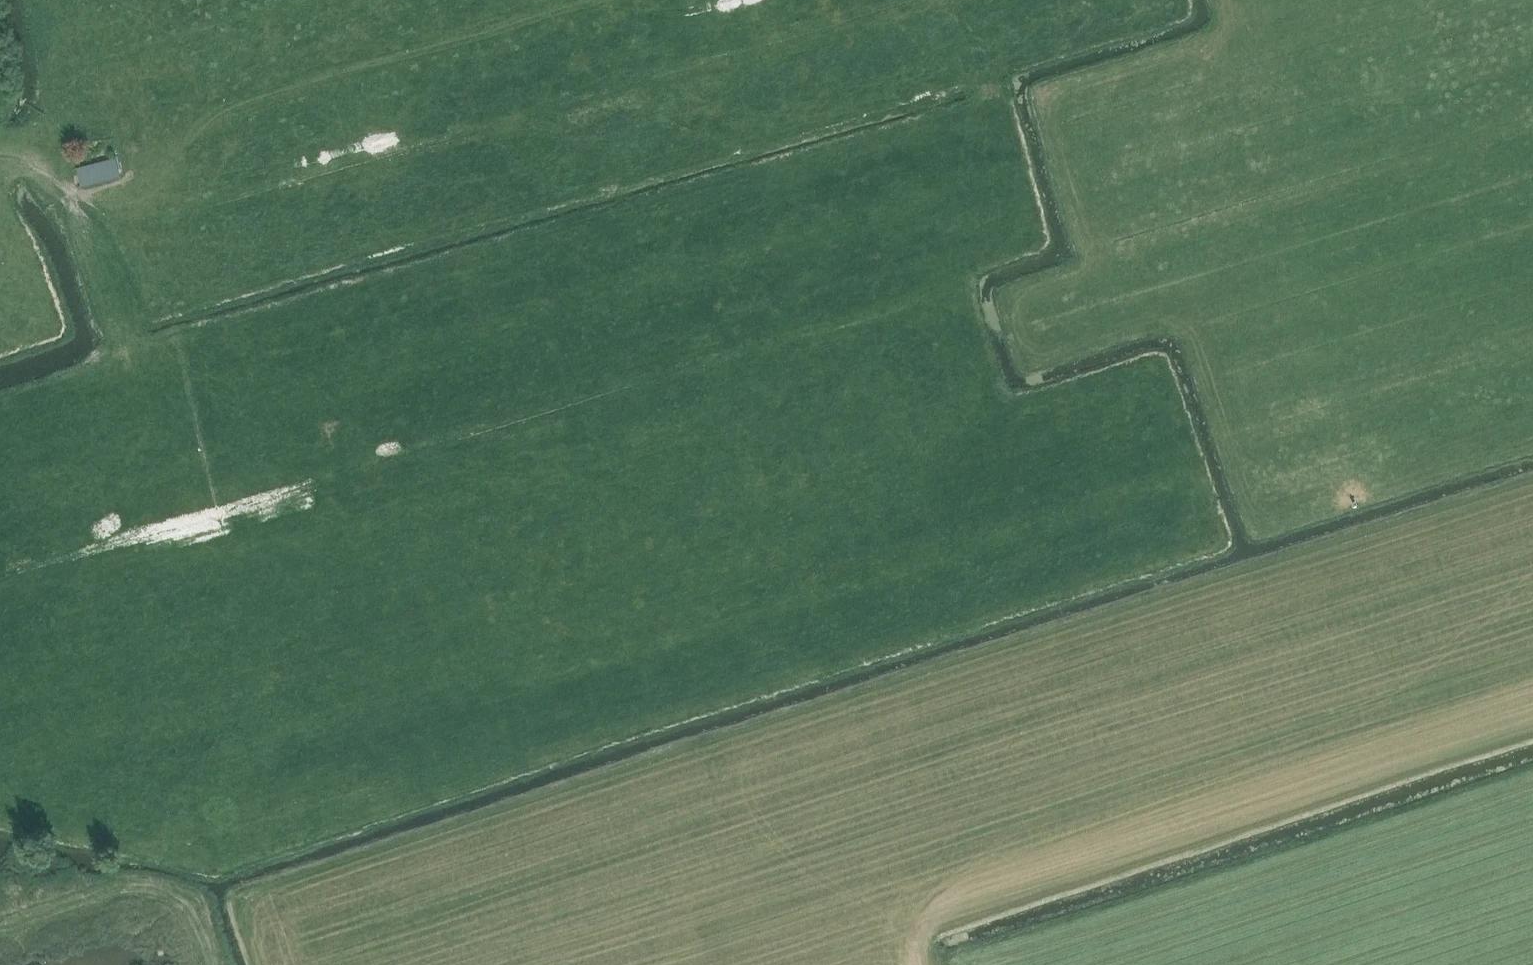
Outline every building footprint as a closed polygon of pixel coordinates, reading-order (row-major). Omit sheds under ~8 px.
[(77,167),(81,185),(120,175),(116,157),(77,167)]
